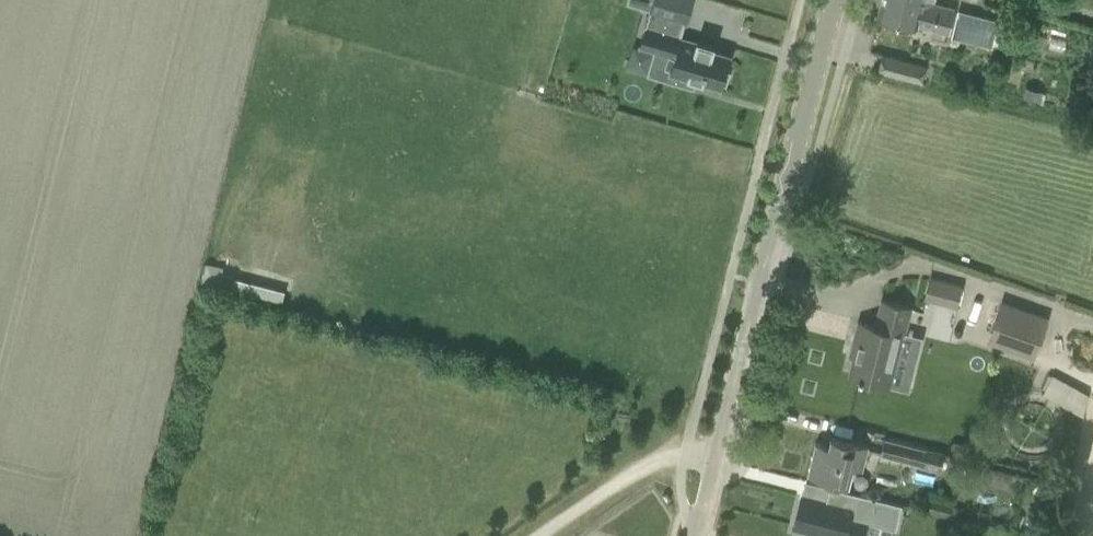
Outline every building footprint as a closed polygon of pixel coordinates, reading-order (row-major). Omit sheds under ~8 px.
[(712,50),(713,45),(698,41),(697,42),(675,36),(680,20),(686,22),(693,0),(653,0),(640,45),(675,55),(668,79),(693,86),(695,79),(721,86),(722,82),(724,83),(724,85),(725,86),(730,69),(728,69),(728,71),(725,71),(730,55),(712,50)] [(877,16),(899,21),(916,25),(916,24),(948,32),(953,9),(932,4),(933,0),(881,0),(877,16)] [(958,12),(951,38),(991,48),(998,22),(958,12)] [(919,82),(923,65),(881,54),(876,71),(919,82)] [(1027,87),(1025,97),(1040,101),(1043,91),(1027,87)] [(231,288),(282,301),(285,290),(234,277),(231,288)] [(923,299),(957,308),(962,286),(929,277),(923,299)] [(1000,300),(987,337),(1032,353),(1045,316),(1000,300)] [(857,344),(850,374),(858,376),(857,378),(862,379),(863,377),(889,383),(908,307),(903,306),(882,301),(875,326),(858,322),(853,342),(857,344)] [(806,475),(848,485),(852,467),(862,469),(868,445),(830,435),(828,445),(815,442),(806,475)] [(879,454),(938,470),(942,453),(883,438),(879,454)] [(819,533),(818,535),(840,535),(845,515),(892,527),(897,504),(825,486),(822,499),(814,497),(812,503),(797,499),(790,525),(819,533)] [(931,500),(928,512),(948,516),(951,504),(931,500)]
